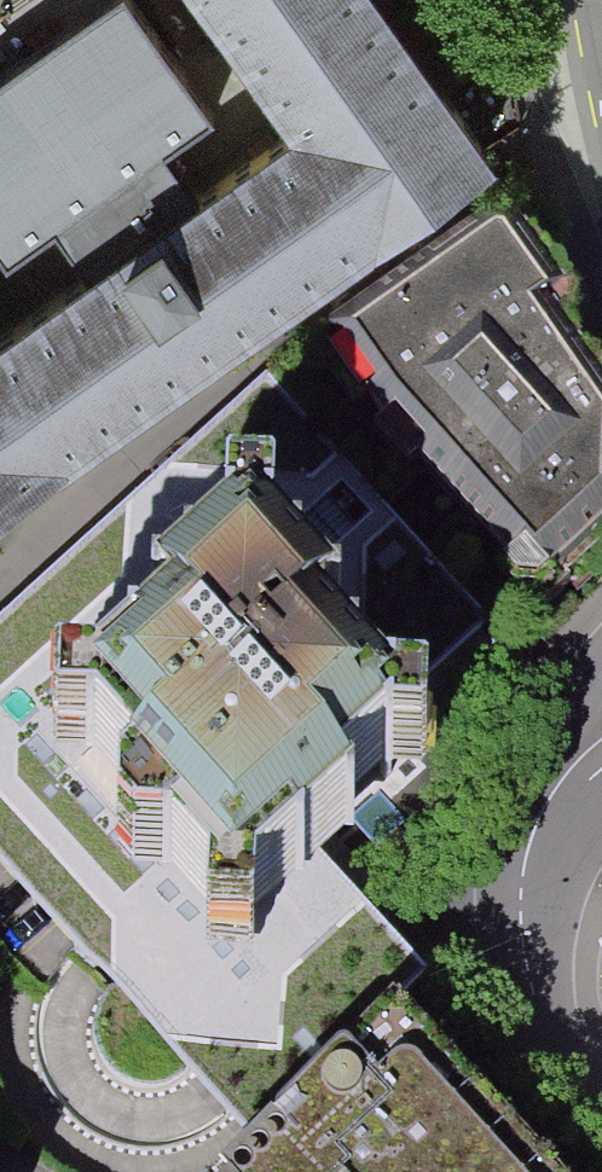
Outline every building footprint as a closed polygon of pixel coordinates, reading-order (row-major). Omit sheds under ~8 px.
[(292,156),(377,275),(505,185),(374,0),(183,0),(292,156)] [(162,165),(212,129),(124,8),(0,97),(0,267),(8,277),(56,242),(75,268),(90,257),(181,192),(162,165)] [(292,156),(0,358),(0,380),(73,483),(377,275),(292,156)] [(478,252),(285,383),(512,640),(601,559),(601,456),(527,357),(546,342),(478,252)] [(73,483),(0,380),(0,535),(73,483)] [(253,1152),(414,1011),(435,993),(419,976),(304,845),(293,832),(311,816),(341,790),(512,640),(285,383),(146,504),(0,632),(0,865),(236,1134),(253,1152)] [(429,1028),(414,1011),(253,1152),(232,1171),(557,1171),(429,1028)]
